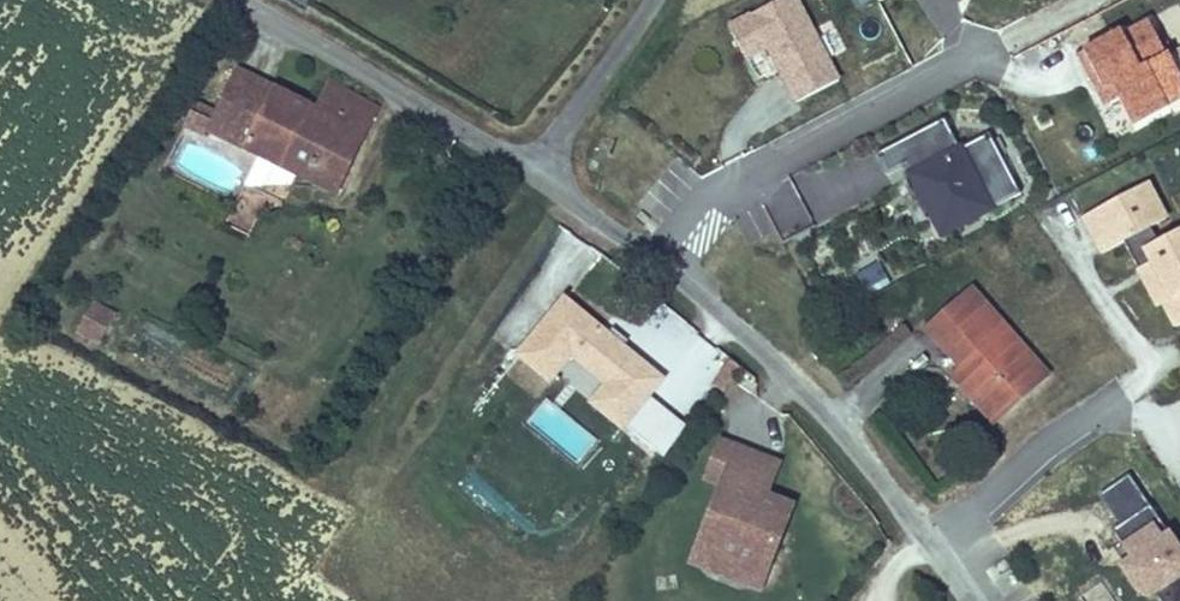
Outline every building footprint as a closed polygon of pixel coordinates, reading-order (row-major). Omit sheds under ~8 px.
[(803,0),(773,0),(728,22),(745,56),(766,45),(794,101),(841,77),(803,0)] [(872,5),(869,0),(846,0),(852,14),(872,5)] [(1129,26),(1126,21),(1082,44),(1084,48),(1076,53),(1102,103),(1118,95),(1132,121),(1169,102),(1148,63),(1169,53),(1149,16),(1129,26)] [(298,172),(339,191),(379,103),(326,79),(313,108),(228,69),(210,110),(246,127),(237,145),(258,154),(298,172)] [(201,128),(237,145),(246,127),(210,110),(201,128)] [(887,175),(905,166),(941,235),(1023,194),(991,130),(964,144),(962,141),(958,143),(945,117),(875,153),(887,175)] [(245,183),(291,185),(298,172),(258,154),(245,183)] [(1135,267),(1155,307),(1161,304),(1172,326),(1179,322),(1179,225),(1158,236),(1152,225),(1169,216),(1150,180),(1080,215),(1099,252),(1126,239),(1139,265),(1135,267)] [(738,219),(751,241),(778,226),(784,237),(811,221),(790,184),(759,202),(761,205),(738,219)] [(877,263),(854,275),(867,298),(889,285),(877,263)] [(991,425),(1051,372),(971,283),(923,326),(960,367),(980,390),(969,400),(991,425)] [(624,342),(609,329),(563,292),(514,352),(550,382),(573,355),(603,379),(587,399),(622,428),(665,376),(624,342)] [(94,299),(76,332),(98,344),(116,311),(94,299)] [(627,338),(612,326),(609,329),(624,342),(627,338)] [(969,400),(980,390),(960,367),(948,377),(969,400)] [(717,485),(688,561),(760,589),(794,501),(769,491),(781,459),(717,435),(700,479),(717,485)] [(1114,527),(1130,552),(1117,561),(1143,600),(1179,577),(1179,538),(1171,525),(1163,531),(1154,518),(1159,515),(1151,502),(1148,504),(1128,474),(1100,493),(1120,523),(1114,527)] [(1086,600),(1113,600),(1101,583),(1082,595),(1086,600)]
